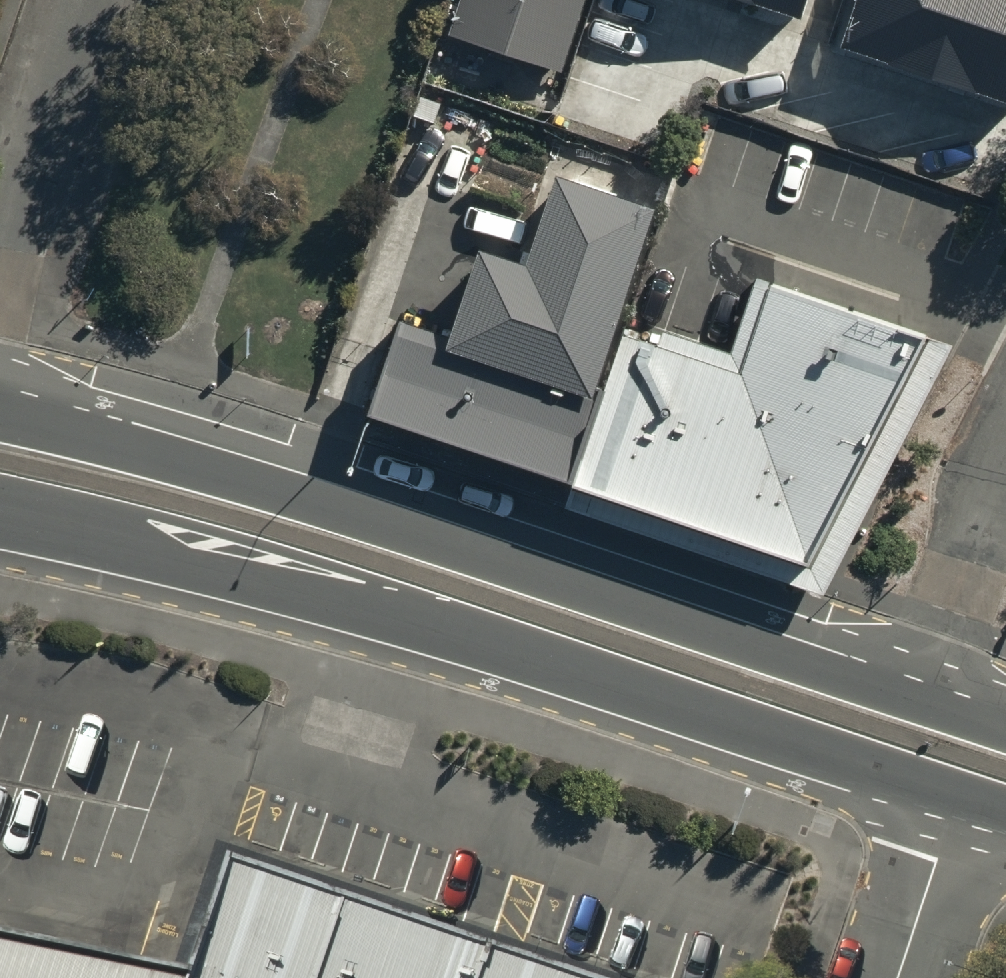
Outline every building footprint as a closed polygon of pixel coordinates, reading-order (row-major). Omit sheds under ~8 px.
[(453,40),(563,77),(589,0),(466,0),(453,40)] [(802,20),(808,0),(738,0),(802,20)] [(853,58),(1005,108),(1005,0),(872,0),(853,58)] [(533,280),(485,265),(457,353),(601,403),(663,221),(563,187),(533,280)] [(659,356),(629,346),(607,405),(582,493),(809,571),(930,337),(778,289),(748,386),(659,356)] [(457,353),(407,336),(376,429),(582,493),(607,405),(601,403),(457,353)] [(228,856),(191,967),(0,929),(0,977),(586,977),(228,856)]
